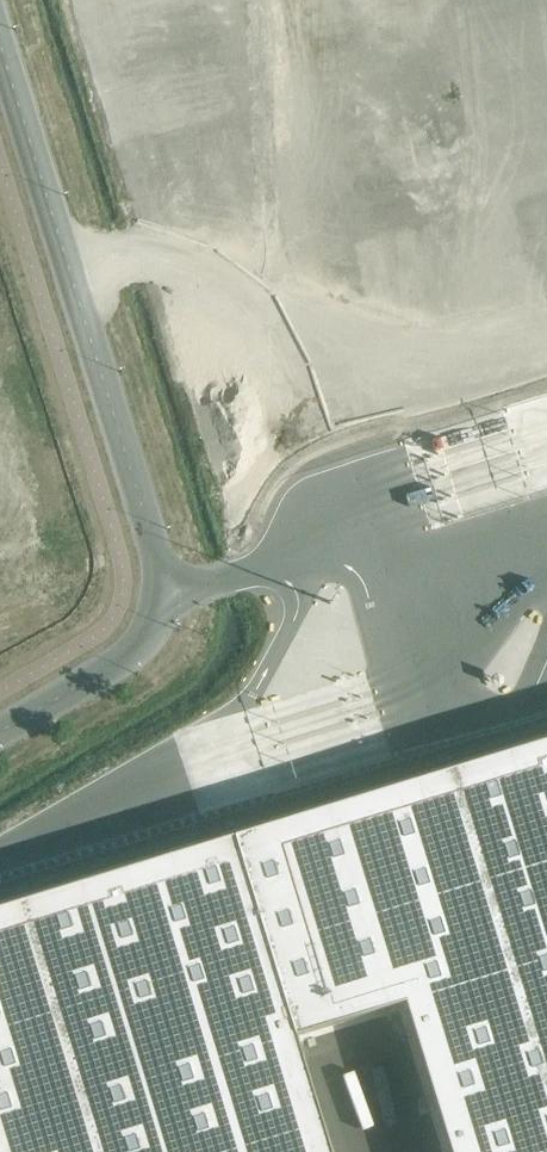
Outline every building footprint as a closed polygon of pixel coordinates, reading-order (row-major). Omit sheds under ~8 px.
[(0,911),(0,1151),(328,1151),(290,1027),(399,994),(447,1151),(546,1151),(546,743),(0,911)]
